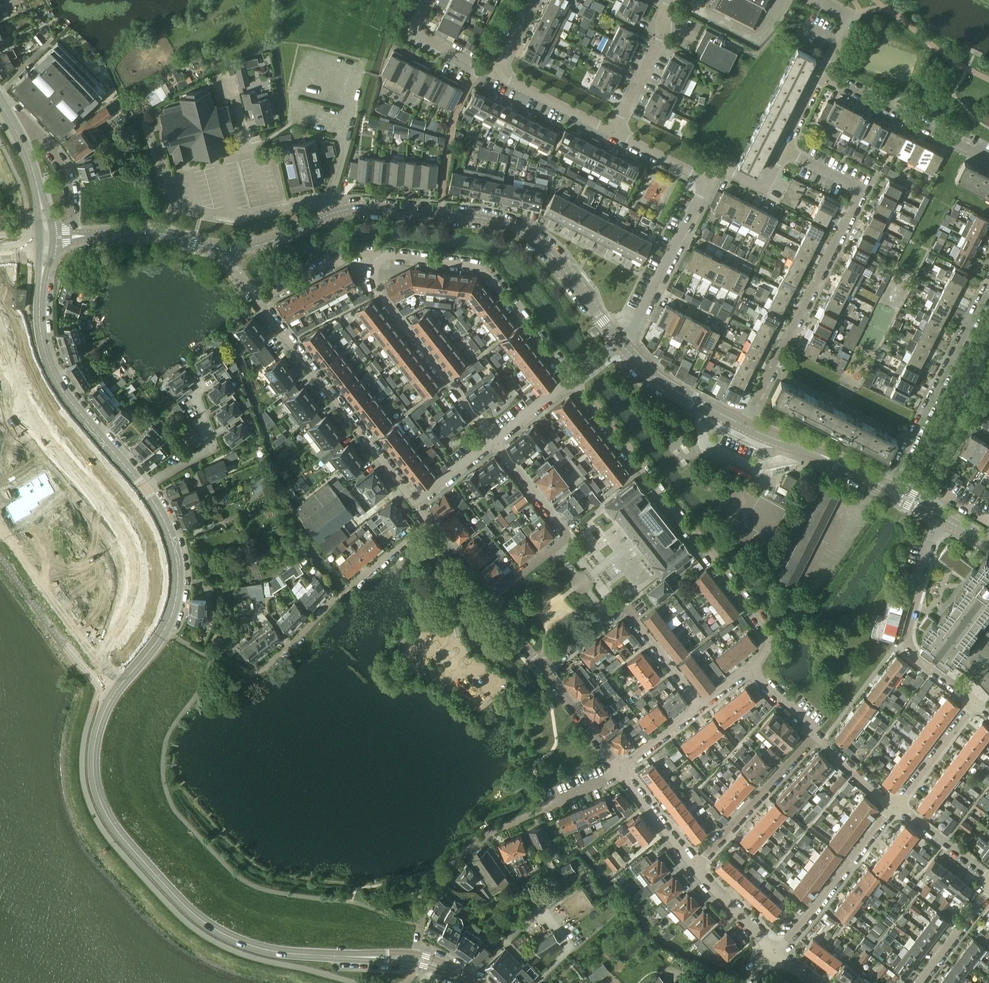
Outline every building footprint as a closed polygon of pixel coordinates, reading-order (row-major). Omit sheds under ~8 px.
[(449,3),(467,12),(472,1),(471,0),(450,0),(449,3)] [(561,16),(567,18),(572,10),(566,7),(566,6),(553,0),(549,0),(547,5),(545,4),(543,7),(561,16)] [(638,20),(642,11),(621,0),(617,10),(615,14),(633,24),(636,19),(638,20)] [(621,0),(642,11),(647,2),(645,1),(646,0),(622,0),(621,0)] [(714,5),(752,25),(765,0),(717,0),(714,5)] [(449,3),(443,14),(461,23),(467,12),(449,3)] [(544,11),(541,17),(557,25),(561,16),(543,7),(542,10),(544,11)] [(586,16),(591,18),(595,11),(590,8),(586,16)] [(435,31),(435,32),(446,37),(448,32),(455,35),(461,23),(443,14),(435,31)] [(534,25),(552,34),(558,37),(562,28),(557,25),(541,17),(538,23),(536,22),(534,25)] [(535,29),(532,35),(548,43),(552,34),(534,25),(533,28),(535,29)] [(619,25),(612,39),(633,49),(637,41),(636,40),(638,35),(619,25)] [(580,26),(577,34),(582,36),(586,29),(580,26)] [(724,39),(706,29),(695,50),(701,53),(699,57),(727,71),(736,53),(721,45),(724,39)] [(525,43),(543,52),(549,55),(554,46),(548,43),(532,35),(529,41),(526,40),(525,43)] [(580,43),(586,46),(590,38),(584,35),(580,43)] [(601,51),(605,53),(624,62),(627,58),(629,58),(633,49),(612,39),(608,37),(601,51)] [(12,86),(34,108),(60,135),(105,90),(57,41),(28,70),(25,68),(18,75),(21,78),(12,86)] [(530,61),(531,58),(538,62),(537,63),(543,66),(549,55),(543,52),(525,43),(523,46),(526,47),(521,57),(530,61)] [(815,57),(797,47),(782,76),(800,86),(815,57)] [(0,53),(0,64),(10,59),(6,50),(0,53)] [(391,54),(382,73),(387,75),(382,85),(391,89),(396,80),(406,61),(401,59),(400,57),(401,54),(393,50),(391,54)] [(571,59),(571,60),(576,62),(579,55),(574,52),(571,59)] [(670,57),(665,66),(686,76),(691,67),(690,67),(693,63),(674,53),(672,58),(670,57)] [(19,60),(22,63),(28,57),(25,54),(19,60)] [(603,58),(596,72),(617,82),(621,73),(619,73),(622,68),(603,58)] [(10,59),(0,64),(0,75),(15,68),(10,59)] [(396,80),(391,89),(400,94),(405,84),(410,87),(420,68),(421,64),(413,60),(412,63),(410,63),(406,61),(396,80)] [(573,69),(576,62),(571,60),(568,66),(573,69)] [(421,64),(420,68),(410,87),(415,89),(413,94),(422,98),(424,94),(434,75),(429,73),(428,71),(429,68),(421,64)] [(245,65),(235,68),(235,69),(240,87),(250,84),(246,68),(245,65)] [(559,66),(555,74),(560,77),(564,69),(559,66)] [(660,80),(684,92),(691,78),(686,76),(665,66),(661,75),(663,76),(660,80)] [(612,91),(617,82),(596,72),(588,87),(607,97),(610,90),(612,91)] [(714,82),(727,78),(718,73),(712,75),(714,82)] [(434,75),(424,94),(438,101),(448,82),(450,78),(441,74),(440,77),(438,77),(437,77),(434,75)] [(800,86),(782,76),(767,106),(785,115),(800,86)] [(450,78),(448,82),(438,101),(452,108),(461,89),(457,87),(456,85),(457,82),(450,78)] [(147,85),(143,88),(146,94),(152,105),(167,97),(167,96),(162,87),(161,86),(160,86),(157,81),(157,80),(147,85)] [(654,89),(649,98),(669,109),(676,95),(657,86),(655,90),(654,89)] [(191,154),(191,151),(193,151),(194,156),(194,157),(202,155),(202,159),(218,155),(217,151),(224,149),(224,148),(222,142),(223,142),(222,141),(221,135),(223,135),(222,131),(233,128),(227,105),(216,108),(215,104),(213,105),(212,98),(212,97),(211,97),(210,91),(210,90),(203,92),(202,88),(186,92),(187,96),(180,98),(180,99),(181,103),(163,108),(164,112),(160,113),(165,131),(162,131),(163,137),(166,136),(170,152),(173,151),(174,158),(191,154)] [(470,98),(466,106),(464,106),(461,111),(473,117),(475,111),(476,112),(480,103),(483,96),(477,93),(478,90),(475,88),(474,91),(470,98)] [(242,93),(246,108),(252,106),(256,121),(273,117),(267,96),(258,98),(256,89),(242,93)] [(480,103),(476,112),(485,116),(494,98),(491,96),(489,99),(483,96),(480,103)] [(494,98),(485,116),(482,121),(491,125),(493,121),(494,121),(502,105),(495,102),(496,99),(494,98)] [(674,112),(669,110),(669,109),(649,98),(644,108),(646,108),(644,113),(662,123),(665,117),(671,120),(674,112)] [(826,118),(825,118),(835,123),(844,105),(835,100),(833,104),(827,101),(820,115),(826,118)] [(386,115),(391,108),(379,102),(375,109),(386,115)] [(77,132),(64,142),(76,159),(94,145),(94,144),(96,143),(88,133),(86,134),(85,133),(111,113),(106,105),(86,120),(85,119),(73,127),(77,132)] [(502,105),(494,121),(503,125),(512,107),(509,106),(508,108),(502,105)] [(844,105),(835,123),(844,127),(853,109),(844,105)] [(785,115),(767,106),(753,134),(771,143),(785,115)] [(515,109),(512,107),(503,125),(497,137),(506,141),(519,114),(513,111),(515,109)] [(853,109),(844,127),(853,132),(862,114),(853,109)] [(396,117),(407,122),(410,114),(407,112),(406,115),(399,111),(396,117)] [(519,114),(511,130),(521,135),(530,116),(527,115),(526,117),(519,114)] [(862,114),(853,132),(862,137),(871,118),(862,114)] [(530,116),(521,135),(518,141),(527,145),(529,139),(530,139),(538,123),(532,120),(533,118),(530,116)] [(871,118),(862,137),(870,141),(880,123),(871,118)] [(389,122),(379,119),(378,128),(388,129),(389,122)] [(432,119),(428,127),(436,131),(440,123),(432,119)] [(394,123),(393,132),(401,133),(401,125),(394,123)] [(538,123),(530,139),(539,144),(548,126),(545,124),(544,126),(538,123)] [(880,123),(870,141),(880,146),(889,127),(880,123)] [(548,126),(539,144),(548,149),(557,132),(550,129),(551,127),(548,126)] [(889,127),(880,146),(888,150),(897,132),(889,127)] [(556,146),(566,151),(575,133),(572,131),(571,133),(564,130),(556,146)] [(897,132),(888,150),(897,155),(906,136),(897,132)] [(114,133),(103,140),(107,148),(118,141),(114,133)] [(289,133),(279,136),(280,143),(291,141),(289,133)] [(426,133),(425,142),(437,143),(437,136),(426,133)] [(575,133),(566,151),(564,155),(573,159),(575,156),(583,140),(577,136),(578,134),(575,133)] [(467,134),(464,140),(469,142),(472,137),(467,134)] [(771,143),(753,134),(737,164),(745,168),(756,173),(771,143)] [(906,136),(897,155),(906,159),(915,141),(906,136)] [(826,137),(824,142),(831,146),(833,141),(826,137)] [(293,165),(319,159),(314,139),(289,145),(293,165)] [(583,140),(575,156),(584,160),(593,142),(590,140),(589,142),(583,140)] [(915,141),(906,159),(915,163),(924,145),(915,141)] [(593,142),(584,160),(582,165),(591,169),(601,149),(595,145),(596,143),(593,142)] [(493,148),(500,152),(503,147),(495,143),(493,148)] [(837,143),(835,148),(842,152),(845,146),(837,143)] [(334,154),(332,144),(325,146),(327,156),(334,154)] [(924,145),(915,163),(924,168),(933,150),(924,145)] [(844,153),(851,156),(854,150),(847,147),(844,153)] [(512,153),(521,157),(523,152),(515,148),(512,153)] [(601,149),(591,169),(600,173),(612,151),(608,149),(607,152),(601,149)] [(490,150),(488,159),(497,161),(499,152),(490,150)] [(857,150),(854,156),(860,159),(863,153),(857,150)] [(933,150),(924,168),(933,173),(942,155),(933,150)] [(615,152),(612,151),(600,173),(610,178),(615,168),(620,158),(613,155),(615,152)] [(507,162),(508,154),(500,152),(498,160),(507,162)] [(81,178),(82,178),(96,174),(95,170),(97,170),(99,176),(112,172),(109,164),(107,165),(104,154),(93,158),(95,164),(93,165),(92,161),(78,166),(81,178)] [(540,163),(545,163),(548,156),(544,154),(540,163)] [(867,155),(863,162),(869,165),(873,158),(867,155)] [(357,176),(356,182),(366,183),(366,180),(368,179),(373,179),(374,168),(375,158),(358,157),(358,162),(351,161),(350,175),(357,176)] [(560,163),(548,157),(545,162),(557,169),(560,163)] [(374,168),(373,179),(378,180),(379,181),(379,184),(388,185),(389,168),(390,160),(375,158),(374,168)] [(615,168),(610,178),(609,179),(618,183),(621,179),(625,170),(626,168),(629,162),(630,160),(627,158),(626,161),(620,158),(615,168)] [(319,159),(293,165),(296,176),(288,178),(291,191),(309,187),(308,182),(323,179),(319,159)] [(389,168),(388,185),(397,185),(397,183),(399,182),(404,182),(406,161),(390,160),(389,168)] [(625,170),(621,179),(630,183),(635,175),(638,167),(632,164),(633,161),(630,160),(629,162),(626,168),(625,170)] [(406,161),(404,182),(409,183),(410,184),(410,187),(419,188),(421,168),(421,162),(406,161)] [(988,184),(988,174),(964,161),(954,179),(955,180),(970,187),(984,194),(988,184)] [(421,168),(419,188),(428,188),(428,186),(430,184),(435,185),(437,164),(421,162),(421,168)] [(537,169),(544,172),(546,165),(539,163),(537,169)] [(885,164),(881,171),(887,174),(889,168),(890,166),(885,164)] [(556,169),(546,165),(544,172),(554,175),(556,169)] [(463,173),(459,191),(466,193),(465,195),(468,196),(474,170),(464,168),(463,173)] [(887,174),(895,178),(898,173),(898,172),(889,168),(887,174)] [(569,169),(566,173),(575,178),(576,177),(578,173),(569,169)] [(474,170),(468,196),(472,196),(472,194),(479,196),(484,172),(474,170)] [(452,190),(459,191),(463,173),(452,171),(448,191),(451,192),(452,190)] [(484,172),(479,196),(485,197),(485,199),(488,200),(494,174),(484,172)] [(575,178),(584,183),(587,178),(578,173),(576,177),(575,178)] [(898,173),(895,178),(902,181),(904,176),(898,173)] [(494,174),(488,200),(491,201),(492,198),(499,200),(503,182),(504,176),(494,174)] [(909,175),(905,183),(914,187),(918,180),(909,175)] [(589,178),(586,183),(594,187),(596,182),(589,178)] [(792,178),(786,190),(800,196),(806,184),(792,178)] [(889,179),(883,190),(902,199),(907,188),(902,185),(889,179)] [(522,187),(518,204),(525,206),(525,208),(528,209),(534,182),(524,180),(522,187)] [(503,182),(499,200),(505,201),(505,204),(508,205),(513,184),(503,182)] [(534,182),(528,209),(531,210),(532,207),(539,209),(543,192),(546,189),(547,185),(534,182)] [(602,191),(605,187),(596,183),(594,187),(602,191)] [(920,183),(917,189),(927,194),(930,188),(920,183)] [(513,184),(508,205),(511,205),(512,203),(518,204),(522,187),(513,184)] [(590,196),(593,190),(587,187),(584,193),(590,196)] [(605,188),(603,192),(612,196),(614,192),(605,188)] [(716,191),(709,205),(716,209),(715,212),(720,215),(722,212),(723,213),(732,195),(723,190),(722,193),(716,191)] [(786,190),(781,201),(794,207),(800,196),(786,190)] [(878,201),(891,207),(894,209),(898,202),(900,203),(902,199),(883,190),(878,201)] [(554,193),(543,214),(641,263),(652,242),(644,238),(647,233),(641,230),(638,235),(625,228),(627,223),(622,220),(619,226),(605,219),(608,214),(602,211),(600,216),(586,209),(589,204),(583,201),(580,206),(567,199),(570,194),(564,191),(561,196),(554,193)] [(617,191),(614,197),(625,202),(628,196),(617,191)] [(824,194),(818,205),(832,212),(838,201),(824,194)] [(732,195),(723,213),(721,217),(730,222),(742,199),(732,195)] [(924,196),(918,208),(922,210),(929,198),(924,196)] [(742,199),(730,222),(739,226),(750,204),(742,199)] [(878,201),(872,211),(885,218),(891,207),(878,201)] [(750,204),(739,226),(748,231),(750,226),(750,227),(760,208),(750,204)] [(826,224),(832,212),(818,205),(812,217),(826,224)] [(760,208),(750,227),(759,231),(768,213),(760,208)] [(917,220),(922,210),(918,208),(913,218),(917,220)] [(952,209),(950,214),(956,218),(958,212),(952,209)] [(872,211),(867,222),(880,228),(885,218),(872,211)] [(768,213),(759,231),(768,236),(777,217),(768,213)] [(911,217),(901,213),(899,217),(909,222),(911,217)] [(947,220),(953,223),(956,218),(950,214),(948,218),(947,220)] [(970,225),(983,232),(988,220),(976,214),(970,225)] [(648,225),(651,220),(644,216),(641,221),(648,225)] [(549,220),(546,226),(552,229),(555,223),(549,220)] [(867,222),(862,233),(874,239),(880,228),(867,222)] [(810,223),(805,233),(818,240),(823,229),(810,223)] [(965,236),(978,242),(983,232),(970,225),(966,223),(960,234),(965,236)] [(904,234),(907,229),(901,226),(899,231),(904,234)] [(705,227),(701,235),(709,239),(713,231),(705,227)] [(904,234),(901,239),(906,242),(912,231),(907,229),(904,234)] [(569,230),(566,236),(571,238),(574,232),(569,230)] [(942,230),(939,236),(945,239),(948,233),(942,230)] [(716,233),(712,240),(717,243),(721,236),(716,233)] [(805,233),(799,244),(812,251),(818,240),(805,233)] [(862,233),(856,243),(869,250),(874,239),(862,233)] [(938,252),(942,245),(945,239),(939,236),(931,250),(938,252)] [(965,236),(959,246),(972,253),(978,242),(965,236)] [(726,237),(721,246),(727,249),(732,240),(726,237)] [(588,239),(585,245),(590,248),(594,242),(588,239)] [(730,242),(727,249),(734,252),(737,246),(730,242)] [(878,246),(883,249),(887,251),(889,247),(885,244),(885,245),(880,242),(878,246)] [(856,243),(851,254),(864,260),(869,250),(856,243)] [(783,249),(807,261),(812,251),(799,244),(796,251),(791,248),(786,245),(783,249)] [(971,257),(972,253),(959,246),(954,258),(959,260),(958,264),(968,269),(973,258),(971,257)] [(686,250),(678,267),(683,269),(685,265),(694,270),(704,252),(694,247),(691,253),(686,250)] [(742,256),(745,250),(739,247),(736,253),(742,256)] [(607,249),(604,255),(610,258),(613,252),(607,249)] [(792,259),(789,265),(801,272),(807,261),(783,249),(781,254),(792,259)] [(704,252),(694,270),(703,274),(713,256),(704,252)] [(935,256),(929,252),(925,260),(932,263),(935,256)] [(757,256),(750,253),(747,258),(755,262),(757,256)] [(846,265),(858,271),(862,273),(865,267),(872,270),(874,266),(869,263),(864,260),(851,254),(846,265)] [(713,256),(703,274),(712,279),(721,261),(713,256)] [(627,259),(624,265),(629,268),(632,262),(627,259)] [(721,261),(712,279),(710,283),(719,288),(721,283),(721,284),(731,266),(721,261)] [(789,265),(783,277),(796,283),(801,272),(789,265)] [(846,265),(840,275),(853,282),(858,271),(846,265)] [(731,266),(721,284),(730,288),(739,270),(731,266)] [(943,274),(962,283),(967,272),(954,266),(952,271),(948,269),(945,270),(940,267),(938,271),(943,274)] [(337,272),(346,290),(356,284),(347,267),(337,272)] [(405,272),(414,290),(424,291),(426,271),(410,269),(405,272)] [(739,270),(730,288),(739,293),(748,275),(739,270)] [(426,271),(424,291),(434,292),(437,273),(426,271)] [(328,277),(337,295),(346,290),(337,272),(328,277)] [(395,277),(404,295),(414,290),(405,272),(395,277)] [(886,272),(880,283),(884,285),(890,274),(886,272)] [(437,273),(434,292),(445,293),(447,274),(437,273)] [(447,274),(445,293),(455,295),(457,275),(447,274)] [(917,274),(913,282),(918,284),(921,276),(917,274)] [(457,275),(455,295),(465,296),(481,284),(476,277),(457,275)] [(840,275),(835,286),(847,292),(853,282),(840,275)] [(318,282),(327,300),(337,295),(328,277),(318,282)] [(385,282),(394,299),(394,300),(404,295),(395,277),(385,282)] [(783,277),(778,287),(790,294),(796,283),(783,277)] [(944,287),(956,294),(962,283),(949,277),(944,287)] [(64,282),(58,297),(67,300),(73,285),(64,282)] [(308,287),(317,305),(327,300),(318,282),(308,287)] [(76,290),(88,293),(90,287),(78,283),(76,290)] [(879,295),(884,285),(880,283),(877,289),(874,288),(872,291),(875,293),(875,294),(879,295)] [(481,284),(465,296),(472,304),(487,292),(481,284)] [(906,296),(911,298),(916,287),(912,285),(906,296)] [(757,290),(767,295),(769,291),(759,286),(757,290)] [(835,286),(829,297),(842,303),(847,292),(835,286)] [(299,292),(308,310),(317,305),(308,287),(299,292)] [(778,287),(772,298),(785,304),(790,294),(778,287)] [(933,295),(951,304),(956,294),(944,287),(941,292),(938,290),(935,291),(927,287),(925,288),(924,291),(927,293),(933,295)] [(16,288),(14,306),(23,307),(24,307),(26,289),(22,288),(16,288)] [(765,299),(767,295),(757,290),(755,294),(765,299)] [(684,298),(689,301),(692,294),(687,291),(684,298)] [(289,297),(298,315),(308,310),(299,292),(289,297)] [(487,292),(472,304),(479,313),(494,301),(487,292)] [(929,307),(933,308),(933,309),(945,315),(951,304),(933,295),(927,293),(925,297),(932,301),(929,307)] [(690,302),(697,306),(701,298),(693,295),(690,302)] [(276,304),(288,319),(288,320),(298,315),(289,297),(276,304)] [(829,297),(824,308),(836,314),(842,303),(829,297)] [(772,298),(767,308),(780,315),(785,304),(772,298)] [(356,312),(363,320),(378,309),(371,300),(356,312)] [(699,306),(704,309),(708,302),(702,300),(699,306)] [(68,301),(65,312),(78,316),(81,306),(68,301)] [(494,301),(479,313),(485,321),(501,309),(494,301)] [(740,301),(737,306),(746,311),(749,306),(740,301)] [(716,313),(720,306),(714,303),(710,310),(716,313)] [(658,305),(651,319),(656,322),(666,327),(675,309),(665,304),(663,308),(658,305)] [(716,315),(726,320),(730,311),(721,306),(716,315)] [(749,306),(746,311),(751,314),(756,316),(759,312),(753,310),(754,308),(749,306)] [(767,308),(762,319),(774,326),(780,315),(767,308)] [(842,330),(848,333),(850,329),(833,320),(836,314),(824,308),(818,319),(826,322),(831,325),(842,330)] [(378,309),(363,320),(370,329),(385,317),(378,309)] [(501,309),(485,321),(492,330),(507,318),(501,309)] [(675,309),(666,327),(675,332),(684,314),(675,309)] [(927,320),(940,326),(945,315),(933,309),(929,315),(919,310),(916,314),(922,317),(927,320)] [(412,323),(412,324),(418,332),(433,320),(427,312),(418,318),(416,315),(411,319),(413,322),(412,323)] [(684,314),(675,332),(672,337),(681,341),(683,336),(684,336),(693,318),(684,314)] [(858,325),(863,327),(868,316),(863,314),(858,325)] [(385,317),(370,329),(376,338),(391,326),(385,317)] [(236,329),(244,339),(260,326),(253,318),(249,321),(248,320),(244,323),(242,321),(236,325),(238,328),(236,329)] [(507,318),(492,330),(499,338),(514,326),(507,318)] [(693,318),(684,336),(692,340),(701,323),(693,318)] [(902,322),(895,318),(890,327),(898,331),(902,322)] [(762,319),(756,330),(769,336),(774,326),(762,319)] [(818,319),(813,329),(826,335),(831,325),(826,322),(818,319)] [(433,320),(418,332),(425,340),(440,329),(433,320)] [(927,320),(922,330),(934,337),(940,326),(927,320)] [(701,323),(692,340),(690,345),(699,349),(701,345),(710,327),(701,323)] [(858,325),(853,323),(849,330),(860,335),(863,328),(858,325)] [(66,332),(57,335),(59,343),(73,339),(79,337),(75,325),(65,328),(66,332)] [(260,326),(244,339),(252,349),(263,339),(262,338),(267,335),(260,326)] [(391,326),(376,338),(383,346),(398,334),(391,326)] [(701,345),(699,349),(708,354),(719,332),(710,327),(701,345)] [(319,328),(302,341),(309,350),(325,336),(319,328)] [(440,329),(425,340),(432,349),(447,337),(440,329)] [(807,340),(820,346),(826,349),(831,352),(833,347),(822,342),(826,335),(813,329),(807,340)] [(517,330),(501,342),(508,350),(524,338),(517,330)] [(756,330),(751,340),(764,347),(769,336),(756,330)] [(922,330),(916,341),(929,347),(934,337),(922,330)] [(743,342),(746,338),(736,333),(733,337),(743,342)] [(845,338),(855,344),(858,338),(847,333),(845,338)] [(398,334),(383,346),(390,355),(405,343),(398,334)] [(325,336),(309,350),(315,358),(332,345),(325,336)] [(447,337),(432,349),(439,358),(454,346),(447,337)] [(524,338),(508,350),(515,359),(530,347),(524,338)] [(73,339),(59,344),(62,353),(76,348),(73,339)] [(751,340),(745,351),(758,357),(764,347),(751,340)] [(815,357),(820,346),(807,340),(802,351),(815,357)] [(916,341),(911,352),(924,358),(929,347),(916,341)] [(883,342),(880,348),(888,352),(891,347),(883,342)] [(405,343),(390,355),(397,363),(412,352),(405,343)] [(264,344),(255,351),(258,355),(267,348),(264,344)] [(332,345),(315,358),(316,359),(318,357),(324,365),(339,353),(332,345)] [(454,346),(439,358),(445,366),(460,355),(454,346)] [(530,347),(515,359),(522,368),(537,356),(530,347)] [(76,348),(62,353),(65,361),(79,357),(76,348)] [(267,348),(258,355),(261,359),(262,360),(271,353),(267,348)] [(658,348),(654,355),(660,358),(664,351),(658,348)] [(209,367),(215,375),(226,368),(228,366),(219,354),(217,355),(213,349),(208,352),(207,351),(206,351),(205,351),(203,351),(203,352),(202,352),(200,353),(200,354),(200,355),(199,356),(199,357),(200,358),(195,361),(203,372),(209,367)] [(879,349),(874,358),(880,361),(885,352),(879,349)] [(729,356),(729,357),(735,359),(737,355),(728,350),(726,354),(729,356)] [(745,351),(740,362),(752,369),(758,357),(745,351)] [(412,352),(397,363),(403,372),(418,360),(412,352)] [(911,352),(905,362),(918,369),(924,358),(911,352)] [(271,353),(262,360),(266,365),(275,358),(271,353)] [(339,353),(324,365),(331,374),(346,362),(339,353)] [(663,354),(659,361),(667,368),(671,361),(672,358),(663,354)] [(460,355),(445,366),(452,375),(467,363),(460,355)] [(537,356),(522,368),(528,376),(544,364),(537,356)] [(269,383),(272,387),(291,371),(282,358),(277,362),(277,361),(265,370),(272,380),(269,383)] [(418,360),(403,372),(410,380),(425,369),(418,360)] [(895,371),(900,373),(913,379),(918,369),(905,362),(901,360),(895,371)] [(671,361),(667,368),(674,374),(679,365),(671,361)] [(66,368),(71,376),(81,369),(76,362),(66,368)] [(346,362),(331,374),(337,382),(352,371),(346,362)] [(740,362),(735,372),(747,379),(752,369),(740,362)] [(544,364),(528,376),(535,385),(551,373),(544,364)] [(680,364),(675,375),(681,378),(684,379),(689,369),(687,367),(680,364)] [(838,364),(835,370),(841,373),(844,367),(838,364)] [(880,367),(873,364),(870,371),(877,374),(880,367)] [(177,401),(178,401),(188,394),(185,389),(188,386),(186,384),(193,379),(185,368),(180,372),(180,371),(180,370),(178,370),(177,370),(175,371),(174,372),(173,373),(172,374),(171,375),(171,376),(172,376),(173,377),(168,380),(172,387),(169,389),(177,401)] [(209,393),(208,393),(208,394),(208,395),(209,397),(210,398),(210,399),(211,399),(212,400),(213,400),(214,401),(214,400),(215,399),(216,401),(218,400),(231,391),(239,386),(234,380),(229,383),(226,379),(231,376),(226,368),(215,375),(218,380),(213,383),(215,386),(209,390),(210,392),(209,393)] [(90,383),(81,369),(71,376),(80,390),(90,383)] [(425,369),(410,380),(417,389),(432,377),(425,369)] [(862,383),(870,387),(876,374),(869,370),(862,383)] [(291,371),(272,387),(276,392),(282,388),(288,396),(298,388),(291,379),(295,376),(291,371)] [(352,371),(337,382),(344,391),(359,379),(352,371)] [(492,371),(483,379),(497,397),(498,398),(507,391),(500,382),(494,373),(492,371)] [(497,371),(494,373),(500,382),(503,379),(502,378),(498,372),(497,371)] [(685,379),(694,383),(697,376),(689,372),(685,379)] [(718,378),(742,390),(747,379),(735,372),(731,379),(720,374),(718,378)] [(551,373),(535,385),(542,393),(557,381),(551,373)] [(884,379),(907,390),(913,379),(900,373),(898,378),(892,375),(892,377),(886,374),(884,379)] [(122,377),(114,383),(118,388),(127,382),(122,377)] [(432,377),(417,389),(423,398),(438,386),(432,377)] [(736,401),(742,390),(718,378),(716,382),(721,385),(715,395),(726,401),(728,397),(736,401)] [(884,379),(882,378),(879,383),(883,385),(884,384),(893,388),(889,395),(902,401),(907,390),(884,379)] [(94,389),(87,394),(98,407),(108,399),(107,399),(114,393),(108,386),(108,385),(103,379),(101,380),(95,384),(97,387),(94,389)] [(359,379),(344,391),(351,399),(366,388),(359,379)] [(483,379),(474,386),(488,404),(496,397),(497,397),(483,379)] [(780,381),(771,399),(800,414),(809,395),(780,381)] [(474,386),(465,393),(479,411),(488,404),(474,386)] [(295,408),(297,411),(313,399),(304,387),(300,391),(298,388),(288,396),(289,397),(284,401),(291,411),(295,408)] [(366,388),(351,399),(357,408),(372,396),(366,388)] [(217,414),(216,414),(216,416),(216,417),(216,418),(217,418),(218,420),(219,421),(220,421),(221,422),(222,422),(223,421),(224,423),(226,421),(239,413),(241,411),(237,405),(239,403),(231,391),(218,400),(223,407),(216,412),(218,413),(217,414)] [(809,395),(800,414),(829,428),(838,410),(809,395)] [(372,396),(357,408),(364,416),(379,405),(372,396)] [(569,396),(553,408),(560,416),(576,404),(569,396)] [(108,399),(98,407),(107,419),(114,414),(111,410),(114,408),(108,399)] [(313,399),(297,411),(302,417),(303,415),(310,423),(320,416),(313,408),(318,404),(313,399)] [(576,404),(560,416),(567,425),(582,413),(576,404)] [(379,405),(364,416),(371,425),(386,413),(379,405)] [(445,413),(457,428),(466,421),(454,406),(445,413)] [(416,420),(421,416),(420,414),(422,412),(418,407),(412,412),(411,415),(416,420)] [(109,425),(116,431),(123,424),(122,424),(129,416),(121,409),(115,416),(111,419),(113,421),(109,425)] [(838,410),(829,428),(858,443),(867,425),(838,410)] [(182,424),(190,418),(185,412),(178,418),(182,424)] [(224,436),(223,436),(223,437),(224,438),(224,439),(224,440),(225,441),(226,442),(227,443),(229,444),(230,443),(231,443),(232,444),(249,432),(245,426),(247,424),(239,413),(226,421),(231,429),(224,433),(225,435),(224,436)] [(386,413),(371,425),(378,434),(392,422),(386,413)] [(436,420),(449,437),(449,436),(448,435),(457,428),(445,413),(436,420)] [(582,413),(567,425),(573,433),(589,421),(582,413)] [(415,424),(408,415),(403,418),(410,427),(411,426),(415,424)] [(987,429),(988,425),(988,415),(987,417),(983,415),(978,423),(987,429)] [(317,437),(319,439),(334,426),(326,416),(322,419),(320,416),(310,423),(311,425),(306,430),(313,440),(317,437)] [(427,427),(439,444),(449,437),(436,420),(427,427)] [(524,431),(537,447),(546,440),(538,429),(541,426),(537,421),(524,431)] [(589,421),(573,433),(580,442),(596,430),(589,421)] [(182,437),(192,429),(188,424),(178,432),(182,437)] [(395,425),(380,437),(387,445),(402,434),(395,425)] [(867,425),(858,443),(887,457),(895,442),(897,439),(867,425)] [(334,426),(319,439),(325,446),(327,445),(331,451),(341,443),(336,436),(340,433),(334,426)] [(187,442),(196,434),(192,429),(182,437),(187,442)] [(138,441),(131,448),(130,448),(135,453),(154,436),(148,430),(138,440),(138,441)] [(596,430),(580,442),(587,450),(602,438),(596,430)] [(516,439),(528,454),(537,447),(524,431),(524,432),(516,439)] [(196,434),(187,442),(191,447),(200,439),(196,434)] [(402,434),(387,445),(393,454),(409,442),(402,434)] [(971,434),(961,452),(970,457),(981,440),(971,434)] [(154,436),(135,453),(139,458),(148,450),(149,451),(159,441),(154,436)] [(293,441),(290,436),(285,440),(289,444),(293,441)] [(602,438),(587,450),(593,459),(609,447),(602,438)] [(507,446),(518,461),(528,454),(516,439),(507,446)] [(970,457),(978,462),(988,446),(988,445),(981,440),(970,457)] [(409,442),(393,454),(400,462),(415,451),(409,442)] [(548,446),(553,451),(557,448),(553,442),(548,446)] [(339,465),(340,466),(356,453),(349,444),(345,447),(341,443),(331,451),(334,454),(328,459),(336,468),(339,465)] [(141,462),(147,470),(167,453),(161,446),(141,462)] [(978,462),(987,468),(988,465),(988,446),(978,462)] [(609,447),(593,459),(600,467),(616,455),(609,447)] [(224,457),(227,462),(238,456),(235,451),(224,457)] [(415,451),(400,462),(407,471),(422,459),(415,451)] [(356,453),(340,466),(347,475),(349,474),(353,478),(363,470),(358,465),(362,462),(356,453)] [(616,455),(600,467),(607,476),(622,464),(616,455)] [(485,464),(497,479),(506,472),(494,456),(485,464)] [(422,459),(407,471),(414,480),(429,468),(422,459)] [(204,468),(209,480),(228,472),(223,460),(204,468)] [(536,483),(537,485),(540,489),(560,473),(553,464),(551,465),(547,460),(536,468),(540,473),(533,479),(536,483)] [(37,462),(6,482),(12,493),(14,492),(19,499),(48,480),(37,462)] [(442,471),(443,471),(448,467),(445,463),(440,467),(443,471),(442,471)] [(474,470),(487,486),(497,479),(485,464),(476,471),(475,469),(474,470)] [(622,464),(607,476),(614,485),(629,473),(622,464)] [(235,476),(247,471),(246,468),(233,473),(235,476)] [(429,468),(414,480),(421,488),(436,477),(429,468)] [(947,474),(952,477),(956,470),(951,468),(947,474)] [(207,481),(201,469),(192,473),(198,486),(207,481)] [(374,469),(355,484),(366,498),(367,498),(383,485),(384,483),(379,478),(380,477),(374,469)] [(470,483),(474,489),(478,493),(487,486),(474,470),(465,477),(470,483)] [(567,485),(569,484),(560,473),(540,489),(544,494),(545,495),(549,499),(556,493),(560,499),(571,490),(567,485)] [(787,473),(781,484),(790,489),(796,478),(787,473)] [(301,476),(291,483),(300,494),(309,486),(301,476)] [(170,497),(180,493),(189,489),(184,477),(180,479),(180,478),(174,482),(175,485),(166,489),(170,497)] [(653,563),(652,564),(661,576),(673,567),(675,568),(681,563),(693,554),(682,540),(679,542),(674,536),(677,534),(650,499),(648,501),(643,494),(645,493),(634,479),(615,494),(616,495),(604,504),(614,516),(615,515),(653,563)] [(966,487),(972,491),(976,485),(969,481),(966,487)] [(183,494),(171,500),(176,511),(188,506),(187,503),(200,498),(199,497),(214,490),(211,482),(183,495),(183,494)] [(336,543),(341,540),(347,535),(339,524),(353,514),(349,509),(350,509),(337,492),(336,493),(328,482),(293,509),(327,551),(331,548),(336,543)] [(367,498),(366,499),(371,505),(382,496),(387,492),(387,490),(383,485),(367,498)] [(786,494),(788,490),(779,485),(777,490),(786,494)] [(337,492),(350,509),(353,507),(354,508),(356,506),(359,504),(345,486),(337,492)] [(586,494),(591,490),(588,486),(583,490),(586,494)] [(810,506),(784,558),(784,559),(788,561),(778,579),(793,586),(840,493),(826,486),(820,496),(802,488),(801,490),(796,499),(810,506)] [(975,493),(980,496),(983,490),(979,487),(975,493)] [(509,504),(514,500),(509,495),(506,491),(501,495),(509,504)] [(592,491),(585,496),(590,501),(596,496),(592,491)] [(216,495),(219,502),(224,500),(221,493),(216,495)] [(431,507),(430,507),(439,518),(440,517),(440,518),(454,507),(458,505),(460,503),(461,502),(463,501),(464,500),(458,493),(453,496),(455,499),(450,503),(443,494),(435,501),(436,502),(431,506),(431,507)] [(572,493),(554,507),(556,509),(555,510),(558,514),(559,513),(560,514),(578,501),(572,493)] [(525,495),(514,504),(519,511),(530,502),(525,495)] [(464,500),(458,505),(462,509),(467,504),(464,500)] [(376,524),(383,519),(397,508),(392,501),(378,512),(381,515),(374,521),(376,524)] [(578,501),(560,514),(567,523),(579,514),(578,512),(583,508),(578,501)] [(178,515),(180,521),(183,528),(194,523),(195,526),(199,525),(197,522),(198,522),(194,512),(201,509),(199,503),(191,507),(192,509),(178,515)] [(210,508),(213,515),(216,522),(224,519),(221,512),(219,513),(216,505),(210,508)] [(379,527),(381,531),(382,531),(402,514),(397,508),(383,519),(386,522),(379,527)] [(459,509),(442,522),(445,526),(444,526),(444,528),(448,534),(462,523),(458,518),(463,514),(459,509)] [(508,513),(504,516),(509,522),(513,519),(508,513)] [(402,514),(382,531),(381,532),(377,535),(382,541),(394,532),(395,533),(409,523),(402,514)] [(484,514),(481,516),(486,523),(490,521),(484,514)] [(540,515),(531,521),(535,527),(546,541),(551,537),(553,536),(555,534),(554,532),(553,532),(540,515)] [(518,516),(514,519),(518,525),(519,526),(524,522),(518,516)] [(502,528),(508,523),(504,517),(497,522),(502,528)] [(371,519),(367,521),(372,528),(376,524),(371,519)] [(481,519),(475,524),(479,529),(485,525),(481,519)] [(514,519),(510,522),(515,528),(518,525),(514,519)] [(462,523),(448,534),(453,539),(455,540),(456,539),(458,543),(471,534),(470,533),(474,530),(470,525),(467,529),(462,523)] [(486,524),(482,527),(487,533),(491,530),(486,524)] [(527,525),(522,528),(536,546),(537,548),(539,546),(546,541),(535,527),(531,531),(527,525)] [(362,527),(355,532),(358,536),(359,537),(366,531),(362,527)] [(520,529),(511,536),(516,542),(527,556),(534,551),(536,549),(534,547),(520,529)] [(473,537),(461,547),(464,551),(464,553),(463,553),(468,558),(482,547),(478,542),(482,539),(478,535),(474,538),(473,537)] [(364,543),(373,554),(381,547),(372,536),(363,543),(364,543)] [(511,536),(502,543),(517,561),(518,563),(520,561),(527,556),(516,542),(511,536)] [(336,543),(341,550),(346,546),(341,540),(336,543)] [(341,550),(336,543),(331,548),(337,555),(342,552),(341,550)] [(355,550),(364,561),(373,554),(364,543),(363,543),(355,550)] [(591,552),(584,543),(581,547),(587,555),(591,552)] [(436,546),(435,545),(431,548),(436,554),(440,551),(436,546)] [(978,570),(947,546),(939,558),(970,581),(939,622),(928,614),(919,626),(930,634),(921,645),(932,653),(931,655),(936,658),(937,656),(947,664),(956,654),(959,656),(960,655),(961,657),(975,644),(987,627),(988,625),(988,561),(987,559),(978,570)] [(482,547),(468,558),(473,564),(474,564),(475,564),(478,568),(490,558),(490,557),(493,554),(490,550),(486,553),(482,547)] [(347,557),(356,568),(364,561),(355,550),(347,557)] [(498,557),(482,570),(481,570),(490,581),(496,576),(497,577),(503,573),(502,572),(502,571),(496,564),(503,559),(508,565),(512,562),(505,552),(499,556),(498,557)] [(347,575),(356,568),(347,557),(338,564),(347,575)] [(293,565),(300,575),(304,572),(300,567),(302,566),(298,561),(293,565)] [(771,572),(775,563),(770,561),(766,569),(771,572)] [(682,563),(676,568),(680,573),(686,568),(682,563)] [(296,577),(300,575),(293,565),(287,569),(291,574),(293,573),(296,577)] [(693,579),(702,590),(714,580),(705,570),(693,579)] [(307,585),(321,599),(330,590),(317,577),(312,583),(310,582),(307,585)] [(653,602),(655,600),(655,601),(672,588),(667,582),(667,581),(664,577),(647,591),(650,595),(649,596),(653,602)] [(272,585),(269,587),(269,588),(273,592),(280,588),(273,578),(269,580),(272,585)] [(702,590),(710,600),(722,590),(714,580),(702,590)] [(256,583),(258,593),(259,597),(270,595),(269,588),(269,587),(268,581),(256,583)] [(249,584),(250,594),(258,593),(256,583),(249,584)] [(300,588),(297,590),(297,593),(300,596),(299,596),(312,608),(321,599),(307,585),(303,588),(300,588)] [(432,610),(431,592),(431,587),(419,588),(420,611),(432,610)] [(238,591),(239,599),(247,597),(246,589),(238,591)] [(686,595),(680,589),(676,592),(681,599),(686,595)] [(710,600),(718,610),(730,601),(722,590),(710,600)] [(206,614),(206,611),(206,604),(206,599),(189,599),(189,610),(187,620),(201,622),(202,614),(206,614)] [(688,607),(693,614),(697,610),(688,599),(684,603),(688,607)] [(718,610),(726,621),(738,611),(730,601),(718,610)] [(283,609),(297,623),(306,614),(294,602),(288,607),(287,606),(283,609)] [(643,618),(652,629),(663,619),(655,608),(643,618)] [(289,632),(297,623),(283,609),(280,613),(282,614),(276,620),(289,632)] [(702,616),(697,610),(693,614),(698,620),(702,616)] [(690,617),(686,621),(690,627),(695,623),(690,617)] [(652,629),(659,639),(671,630),(663,619),(652,629)] [(611,627),(621,640),(626,636),(629,640),(634,636),(622,621),(619,623),(618,623),(617,623),(611,627)] [(719,625),(716,621),(710,626),(713,630),(719,625)] [(258,628),(272,646),(282,638),(270,622),(266,625),(267,627),(262,631),(259,627),(258,628)] [(731,622),(725,626),(728,630),(734,626),(731,622)] [(709,635),(714,631),(709,625),(704,628),(709,635)] [(725,626),(719,631),(722,636),(728,630),(725,626)] [(602,637),(611,648),(614,652),(619,648),(616,644),(621,640),(611,627),(605,632),(605,633),(605,634),(606,634),(602,637)] [(987,627),(975,644),(961,657),(960,658),(988,690),(988,629),(987,627)] [(251,638),(263,653),(272,646),(258,628),(252,633),(254,635),(251,638)] [(659,639),(667,649),(680,641),(671,630),(659,639)] [(736,640),(746,652),(756,644),(747,632),(736,640)] [(219,636),(213,644),(223,651),(229,644),(219,636)] [(253,661),(263,653),(251,638),(247,641),(249,643),(243,647),(243,648),(239,650),(246,658),(249,656),(253,661)] [(589,645),(599,658),(604,653),(607,657),(612,654),(609,650),(600,638),(597,641),(596,640),(596,641),(594,640),(589,645)] [(711,638),(704,643),(708,647),(714,642),(711,638)] [(726,648),(736,660),(746,652),(736,640),(726,648)] [(667,649),(676,660),(688,651),(680,641),(667,649)] [(704,643),(698,648),(702,652),(708,647),(704,643)] [(593,662),(599,658),(589,645),(583,649),(583,651),(583,652),(580,654),(589,665),(590,665),(593,669),(596,666),(593,662)] [(715,657),(724,669),(736,660),(726,648),(715,657)] [(616,655),(620,661),(621,662),(627,658),(626,656),(621,651),(616,655)] [(640,652),(627,662),(634,670),(647,660),(640,652)] [(678,663),(687,674),(699,665),(690,654),(678,663)] [(611,659),(615,665),(620,661),(616,655),(611,659)] [(896,655),(888,665),(899,674),(907,664),(896,655)] [(647,660),(634,670),(640,678),(653,668),(647,660)] [(709,663),(713,669),(718,666),(713,660),(709,663)] [(563,680),(563,681),(570,689),(587,676),(589,675),(582,665),(575,670),(573,671),(572,668),(568,671),(570,674),(563,679),(564,679),(563,680)] [(687,674),(695,685),(707,675),(699,665),(687,674)] [(888,665),(881,675),(892,683),(899,674),(888,665)] [(718,676),(723,672),(718,666),(713,669),(718,676)] [(653,668),(640,678),(646,686),(659,676),(653,668)] [(616,679),(618,682),(629,674),(626,671),(616,679)] [(905,678),(909,681),(917,687),(923,678),(918,674),(914,679),(907,673),(904,677),(905,678)] [(599,674),(597,675),(603,682),(607,678),(605,675),(602,677),(599,674)] [(629,674),(618,682),(621,685),(631,677),(629,674)] [(703,695),(715,686),(707,675),(695,685),(703,695)] [(881,675),(873,685),(885,693),(892,683),(881,675)] [(587,676),(570,689),(575,695),(577,695),(577,696),(577,695),(580,698),(591,690),(590,688),(594,685),(587,676)] [(611,683),(608,679),(603,683),(606,687),(611,683)] [(866,694),(864,696),(876,705),(877,703),(885,693),(873,685),(866,694)] [(632,692),(637,699),(645,694),(639,687),(632,692)] [(737,694),(747,707),(755,700),(745,687),(737,694)] [(922,687),(917,694),(921,697),(926,691),(922,687)] [(583,707),(588,712),(602,702),(597,696),(601,693),(598,689),(594,692),(594,691),(581,701),(584,705),(584,707),(583,707)] [(668,694),(679,708),(686,702),(677,691),(673,694),(672,692),(668,694)] [(672,714),(679,708),(668,694),(665,697),(667,700),(663,703),(672,714)] [(728,700),(739,713),(747,707),(737,694),(728,700)] [(946,696),(939,706),(950,715),(958,705),(946,696)] [(638,700),(643,705),(647,702),(642,697),(638,700)] [(863,698),(856,708),(867,716),(875,706),(863,698)] [(721,706),(732,718),(739,713),(728,700),(721,706)] [(891,704),(899,710),(902,706),(894,700),(891,704)] [(602,702),(588,712),(592,718),(594,718),(594,719),(595,718),(597,722),(610,712),(614,708),(610,704),(606,707),(602,702)] [(647,711),(656,723),(666,715),(657,704),(647,711)] [(713,712),(723,725),(732,718),(721,706),(713,712)] [(751,712),(758,721),(762,717),(768,710),(763,706),(757,712),(754,709),(751,712)] [(939,706),(932,715),(944,724),(950,715),(939,706)] [(856,708),(849,717),(860,726),(867,716),(856,708)] [(638,719),(644,726),(647,730),(656,723),(647,711),(638,719)] [(755,723),(758,721),(751,712),(748,714),(755,723)] [(757,730),(765,738),(782,718),(782,719),(777,714),(777,715),(773,712),(757,730)] [(611,716),(598,726),(607,737),(619,727),(630,718),(626,714),(620,719),(616,723),(611,716)] [(872,720),(876,724),(878,722),(879,723),(878,724),(885,728),(893,718),(889,715),(884,722),(875,716),(872,720)] [(926,724),(937,733),(944,724),(932,715),(926,724)] [(849,717),(841,727),(852,736),(860,726),(849,717)] [(704,724),(714,737),(722,731),(712,718),(704,724)] [(782,718),(765,738),(773,745),(776,741),(790,726),(782,718)] [(876,724),(872,720),(869,724),(880,733),(883,729),(877,724),(877,725),(876,724)] [(737,723),(745,731),(746,731),(739,721),(737,723)] [(975,731),(987,739),(988,737),(988,726),(983,721),(975,731)] [(740,728),(743,733),(745,731),(737,723),(732,726),(736,731),(740,728)] [(642,727),(639,724),(633,728),(636,732),(642,727)] [(697,730),(707,743),(714,737),(704,724),(697,730)] [(926,724),(918,734),(929,743),(937,733),(926,724)] [(790,726),(776,741),(785,749),(798,734),(795,731),(791,726),(790,726)] [(834,737),(845,746),(842,749),(850,755),(853,751),(845,745),(852,736),(841,727),(834,737)] [(612,740),(610,741),(610,742),(614,747),(628,737),(629,738),(636,732),(633,729),(626,734),(622,729),(610,738),(612,740)] [(689,736),(699,749),(707,743),(697,730),(689,736)] [(739,739),(744,735),(741,730),(735,735),(739,739)] [(975,731),(968,741),(980,749),(987,739),(975,731)] [(628,737),(614,747),(618,752),(620,751),(621,753),(633,744),(631,741),(638,736),(636,732),(629,738),(628,737)] [(918,734),(909,745),(921,753),(929,743),(918,734)] [(680,743),(691,756),(699,749),(689,736),(680,743)] [(968,741),(961,750),(972,758),(980,749),(968,741)] [(742,744),(737,749),(741,752),(746,747),(742,744)] [(903,753),(915,762),(921,753),(909,745),(903,753)] [(764,751),(774,760),(778,755),(768,747),(764,751)] [(737,757),(741,752),(737,749),(733,754),(737,757)] [(961,750),(954,759),(966,767),(972,758),(961,750)] [(749,759),(764,773),(768,769),(767,768),(770,765),(756,751),(749,759)] [(756,751),(770,765),(770,764),(774,760),(764,751),(760,755),(756,751)] [(810,760),(825,774),(833,766),(818,753),(815,756),(814,755),(810,760)] [(903,753),(896,762),(908,771),(915,762),(903,753)] [(665,760),(668,765),(672,762),(677,757),(675,756),(670,760),(668,758),(665,760)] [(760,778),(764,773),(749,759),(741,767),(756,781),(759,777),(760,778)] [(954,759),(946,769),(958,777),(966,767),(954,759)] [(804,768),(818,781),(825,774),(810,760),(806,764),(807,765),(804,768)] [(988,771),(988,765),(982,760),(980,764),(988,771)] [(889,771),(900,781),(908,771),(896,762),(889,771)] [(652,763),(641,772),(648,781),(659,772),(652,763)] [(980,764),(977,767),(982,771),(988,777),(988,771),(980,764)] [(796,775),(811,789),(818,781),(804,768),(801,771),(800,771),(796,775)] [(698,780),(702,777),(696,769),(692,773),(698,780)] [(720,772),(728,778),(730,775),(723,769),(720,772)] [(946,769),(939,778),(951,787),(958,777),(946,769)] [(893,790),(900,781),(889,771),(882,781),(893,790)] [(648,781),(655,790),(666,781),(659,772),(648,781)] [(734,779),(747,790),(753,783),(741,772),(734,779)] [(841,774),(833,782),(838,787),(846,778),(841,774)] [(790,784),(808,800),(805,797),(811,789),(796,775),(792,780),(793,780),(790,784)] [(939,778),(932,787),(944,796),(951,787),(939,778)] [(728,787),(740,798),(747,790),(734,779),(728,787)] [(853,785),(848,780),(838,792),(843,796),(846,793),(853,785)] [(666,781),(655,790),(661,798),(672,789),(666,781)] [(834,791),(838,787),(833,782),(830,787),(834,791)] [(782,790),(798,804),(801,808),(808,800),(790,784),(787,787),(786,786),(782,790)] [(721,794),(733,805),(740,798),(728,787),(721,794)] [(925,796),(937,805),(944,796),(932,787),(925,796)] [(672,789),(661,798),(668,807),(679,798),(672,789)] [(691,794),(695,799),(699,795),(696,790),(691,794)] [(790,812),(798,804),(782,790),(778,795),(779,795),(776,799),(790,812)] [(619,791),(611,797),(627,817),(634,811),(631,807),(629,808),(626,804),(629,802),(625,797),(624,798),(619,791)] [(826,793),(821,798),(825,802),(830,796),(826,793)] [(726,813),(733,805),(721,794),(714,802),(726,813)] [(703,800),(699,795),(695,799),(699,804),(703,800)] [(978,802),(982,805),(987,809),(988,806),(988,799),(983,795),(978,802)] [(863,796),(856,805),(870,815),(877,806),(863,796)] [(925,796),(918,806),(924,811),(929,815),(937,805),(925,796)] [(593,802),(598,813),(610,808),(604,797),(593,802)] [(679,798),(668,807),(675,815),(686,806),(679,798)] [(821,807),(825,802),(821,798),(817,803),(821,807)] [(832,799),(827,805),(831,808),(836,802),(832,799)] [(957,806),(965,812),(969,807),(960,801),(957,806)] [(582,807),(587,818),(598,813),(593,802),(582,807)] [(767,809),(779,820),(786,813),(774,802),(767,809)] [(856,805),(849,814),(864,824),(870,815),(856,805)] [(686,806),(675,815),(681,823),(692,815),(686,806)] [(703,806),(696,811),(698,815),(705,809),(703,806)] [(575,824),(587,818),(582,807),(570,812),(575,824)] [(812,808),(808,814),(812,817),(816,812),(812,808)] [(760,817),(773,827),(779,820),(767,809),(760,817)] [(560,825),(564,834),(577,828),(575,824),(570,812),(559,817),(562,824),(560,825)] [(821,812),(816,819),(820,821),(825,815),(821,812)] [(807,822),(812,817),(808,814),(803,819),(807,822)] [(849,814),(843,822),(857,833),(864,824),(849,814)] [(631,828),(615,841),(618,846),(627,839),(646,824),(639,815),(634,819),(632,817),(626,822),(631,828)] [(692,815),(681,823),(688,832),(699,823),(692,815)] [(753,825),(765,836),(773,827),(760,817),(753,825)] [(952,817),(948,823),(953,828),(958,821),(952,817)] [(965,817),(960,825),(964,828),(970,821),(965,817)] [(608,819),(602,821),(603,825),(605,830),(610,826),(610,825),(608,819)] [(843,822),(836,831),(850,842),(857,833),(843,822)] [(699,823),(688,832),(695,841),(706,832),(699,823)] [(646,824),(627,839),(631,844),(639,838),(644,845),(650,840),(648,838),(654,833),(646,824)] [(904,824),(896,835),(910,844),(918,834),(904,824)] [(603,825),(595,829),(598,835),(605,830),(603,825)] [(746,833),(759,843),(765,836),(753,825),(746,833)] [(793,833),(797,836),(803,829),(799,825),(793,833)] [(529,831),(536,846),(549,840),(546,833),(545,834),(541,826),(529,831)] [(836,831),(829,840),(843,851),(850,842),(836,831)] [(740,839),(752,850),(759,843),(746,833),(740,839)] [(509,840),(519,863),(524,861),(521,853),(528,851),(521,835),(509,840)] [(588,835),(582,837),(585,844),(590,841),(588,835)] [(896,835),(888,845),(901,855),(910,844),(896,835)] [(988,843),(980,837),(977,842),(984,848),(981,852),(988,859),(988,843)] [(498,844),(505,860),(511,858),(514,865),(519,863),(509,840),(498,844)] [(827,843),(820,852),(834,863),(841,854),(827,843)] [(587,849),(591,855),(597,850),(593,844),(587,849)] [(880,855),(894,865),(901,855),(888,845),(880,855)] [(916,850),(928,859),(931,855),(925,851),(926,849),(920,845),(916,850)] [(487,886),(486,884),(485,884),(492,894),(501,889),(510,883),(504,875),(505,875),(487,850),(484,852),(481,848),(472,854),(475,858),(472,860),(489,885),(487,886)] [(780,858),(784,852),(779,848),(775,853),(780,858)] [(927,859),(913,849),(911,852),(925,863),(927,859)] [(611,852),(604,858),(614,870),(621,865),(611,852)] [(820,852),(813,861),(827,872),(834,863),(820,852)] [(880,855),(872,866),(885,877),(894,865),(880,855)] [(631,866),(637,874),(640,872),(648,882),(648,883),(659,874),(668,868),(667,866),(666,866),(662,861),(661,859),(660,860),(657,857),(650,863),(644,856),(631,866)] [(724,856),(715,867),(722,874),(723,874),(733,863),(724,856)] [(925,870),(935,877),(943,866),(934,859),(925,870)] [(923,866),(915,860),(912,863),(920,869),(923,866)] [(570,861),(560,867),(565,874),(574,869),(570,861)] [(813,861),(806,870),(821,881),(827,872),(813,861)] [(521,864),(524,872),(529,870),(526,862),(521,864)] [(733,863),(723,874),(731,881),(741,871),(733,863)] [(478,874),(477,874),(478,873),(472,864),(470,866),(467,864),(455,879),(466,888),(470,882),(471,883),(478,874)] [(515,867),(518,875),(524,872),(521,864),(515,867)] [(748,869),(753,874),(757,870),(752,865),(748,869)] [(862,873),(878,886),(880,882),(876,879),(879,875),(867,866),(862,873)] [(901,870),(911,878),(914,873),(904,866),(901,870)] [(943,866),(935,877),(944,884),(952,873),(943,866)] [(800,878),(800,879),(814,890),(821,881),(806,870),(800,878)] [(907,884),(911,878),(901,870),(897,876),(907,884)] [(741,871),(731,881),(739,889),(749,878),(741,871)] [(581,878),(585,884),(595,879),(591,873),(581,878)] [(856,881),(868,890),(872,893),(875,890),(878,886),(862,873),(856,881)] [(952,873),(944,884),(953,891),(962,880),(952,873)] [(654,890),(662,901),(674,893),(682,886),(681,885),(676,879),(677,879),(676,878),(674,879),(672,876),(665,881),(659,874),(648,883),(648,882),(645,884),(652,892),(654,890)] [(749,878),(739,889),(740,889),(747,896),(757,885),(749,879),(749,878)] [(800,879),(793,888),(807,899),(814,890),(800,879)] [(962,880),(953,891),(963,899),(971,888),(962,880)] [(851,888),(867,900),(870,897),(872,893),(868,890),(856,881),(851,888)] [(892,896),(895,892),(883,883),(880,887),(883,889),(892,896)] [(486,898),(492,894),(485,884),(479,888),(486,898)] [(926,884),(920,893),(922,894),(929,885),(926,884)] [(757,885),(747,896),(748,897),(755,903),(765,892),(758,886),(757,885)] [(929,885),(922,894),(924,896),(931,887),(929,885)] [(845,895),(857,904),(862,907),(864,904),(867,900),(851,888),(845,895)] [(908,893),(912,897),(917,891),(913,888),(908,893)] [(451,904),(454,898),(443,892),(440,898),(451,904)] [(765,892),(755,903),(756,904),(763,910),(773,900),(765,893),(765,892)] [(670,909),(680,919),(690,910),(698,902),(697,901),(692,896),(691,894),(689,896),(687,893),(680,899),(674,893),(662,901),(660,903),(668,911),(670,909)] [(897,900),(902,904),(907,897),(902,893),(897,900)] [(840,902),(856,915),(859,911),(854,908),(857,904),(845,895),(840,902)] [(431,916),(424,929),(438,937),(448,920),(444,918),(451,905),(439,898),(429,915),(431,916)] [(444,918),(448,920),(438,937),(438,938),(451,946),(460,929),(451,924),(452,923),(463,903),(455,898),(451,905),(444,918)] [(773,900),(763,910),(763,911),(771,918),(781,907),(773,900)] [(537,901),(522,912),(527,919),(542,908),(537,901)] [(833,911),(845,919),(848,915),(853,919),(856,915),(840,902),(833,911)] [(891,907),(897,911),(901,907),(895,902),(891,907)] [(910,906),(919,913),(921,910),(912,903),(910,906)] [(917,915),(919,913),(910,906),(908,908),(917,915)] [(988,918),(988,906),(980,918),(984,921),(987,917),(988,918)] [(696,916),(690,910),(680,919),(677,921),(684,928),(687,926),(696,936),(714,919),(713,918),(708,913),(707,911),(705,913),(703,910),(696,916)] [(891,910),(887,916),(893,921),(898,915),(891,910)] [(936,911),(929,921),(940,929),(947,919),(936,911)] [(836,920),(827,914),(824,918),(833,925),(836,920)] [(886,915),(883,920),(889,925),(889,926),(893,921),(887,916),(886,915)] [(820,920),(813,928),(818,932),(825,924),(820,920)] [(878,920),(872,927),(879,933),(885,925),(878,920)] [(929,921),(922,930),(933,938),(940,929),(929,921)] [(481,928),(471,922),(454,947),(468,957),(481,939),(476,935),(481,928)] [(895,924),(904,931),(906,929),(897,922),(895,924)] [(903,933),(904,931),(895,924),(894,926),(903,933)] [(872,927),(866,935),(873,940),(879,933),(872,927)] [(727,933),(726,932),(719,938),(712,930),(701,940),(717,956),(722,951),(727,957),(729,955),(730,956),(735,951),(734,950),(738,947),(732,941),(733,939),(732,938),(727,933)] [(922,930),(915,939),(926,948),(933,938),(922,930)] [(539,955),(560,941),(553,931),(533,945),(539,955)] [(980,931),(976,936),(981,940),(984,935),(985,935),(980,931)] [(860,943),(864,947),(869,941),(864,937),(860,943)] [(803,950),(812,957),(821,945),(812,938),(803,950)] [(972,938),(965,948),(976,956),(983,947),(972,938)] [(915,939),(908,949),(918,957),(926,948),(915,939)] [(881,943),(890,950),(892,947),(885,942),(883,940),(881,943)] [(889,952),(890,950),(881,943),(880,945),(889,952)] [(821,945),(812,957),(822,964),(832,953),(821,945)] [(843,950),(850,955),(854,950),(847,945),(843,950)] [(472,959),(479,965),(491,952),(484,946),(472,959)] [(485,967),(501,982),(528,982),(534,977),(522,965),(505,948),(485,967)] [(965,948),(958,957),(969,965),(976,956),(965,948)] [(900,958),(911,966),(918,957),(908,949),(900,958)] [(865,950),(862,955),(866,958),(870,954),(865,950)] [(832,953),(822,964),(832,971),(841,960),(832,953)] [(863,963),(866,958),(862,955),(858,959),(863,963)] [(951,966),(966,978),(962,975),(969,965),(958,957),(951,966)] [(911,966),(900,958),(893,967),(904,976),(911,966)] [(587,976),(593,982),(596,982),(610,971),(603,962),(587,976)] [(835,974),(845,981),(854,970),(844,963),(835,974)] [(880,969),(885,973),(886,971),(892,976),(895,973),(883,964),(880,969)] [(845,981),(847,982),(858,982),(863,977),(866,973),(857,966),(854,970),(845,981)] [(954,982),(962,982),(966,978),(951,966),(944,975),(954,982)] [(576,971),(580,977),(584,975),(579,969),(576,971)]
